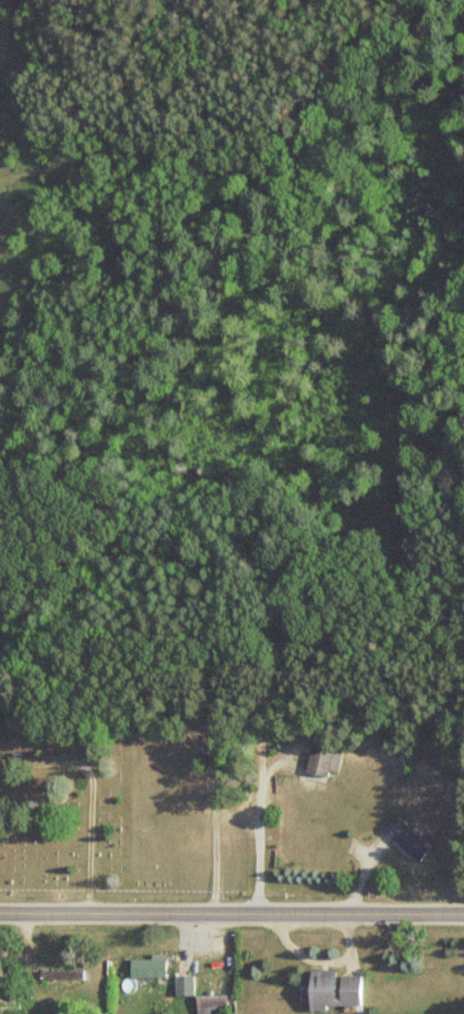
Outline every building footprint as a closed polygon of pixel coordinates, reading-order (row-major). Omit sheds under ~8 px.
[(313,748),(341,755),(334,781),(306,774),(313,748)] [(387,832),(398,819),(436,849),(424,863),(387,832)] [(131,980),(169,979),(168,958),(153,958),(153,964),(131,965),(131,980)] [(333,1011),(344,1011),(344,1013),(361,1012),(361,1008),(366,1008),(364,974),(312,976),(314,1013),(333,1013),(333,1011)] [(44,975),(85,975),(85,986),(44,986),(44,975)] [(177,999),(195,998),(194,979),(176,980),(177,999)] [(214,1007),(215,1013),(200,1013),(199,1000),(228,999),(229,1006),(214,1007)]
